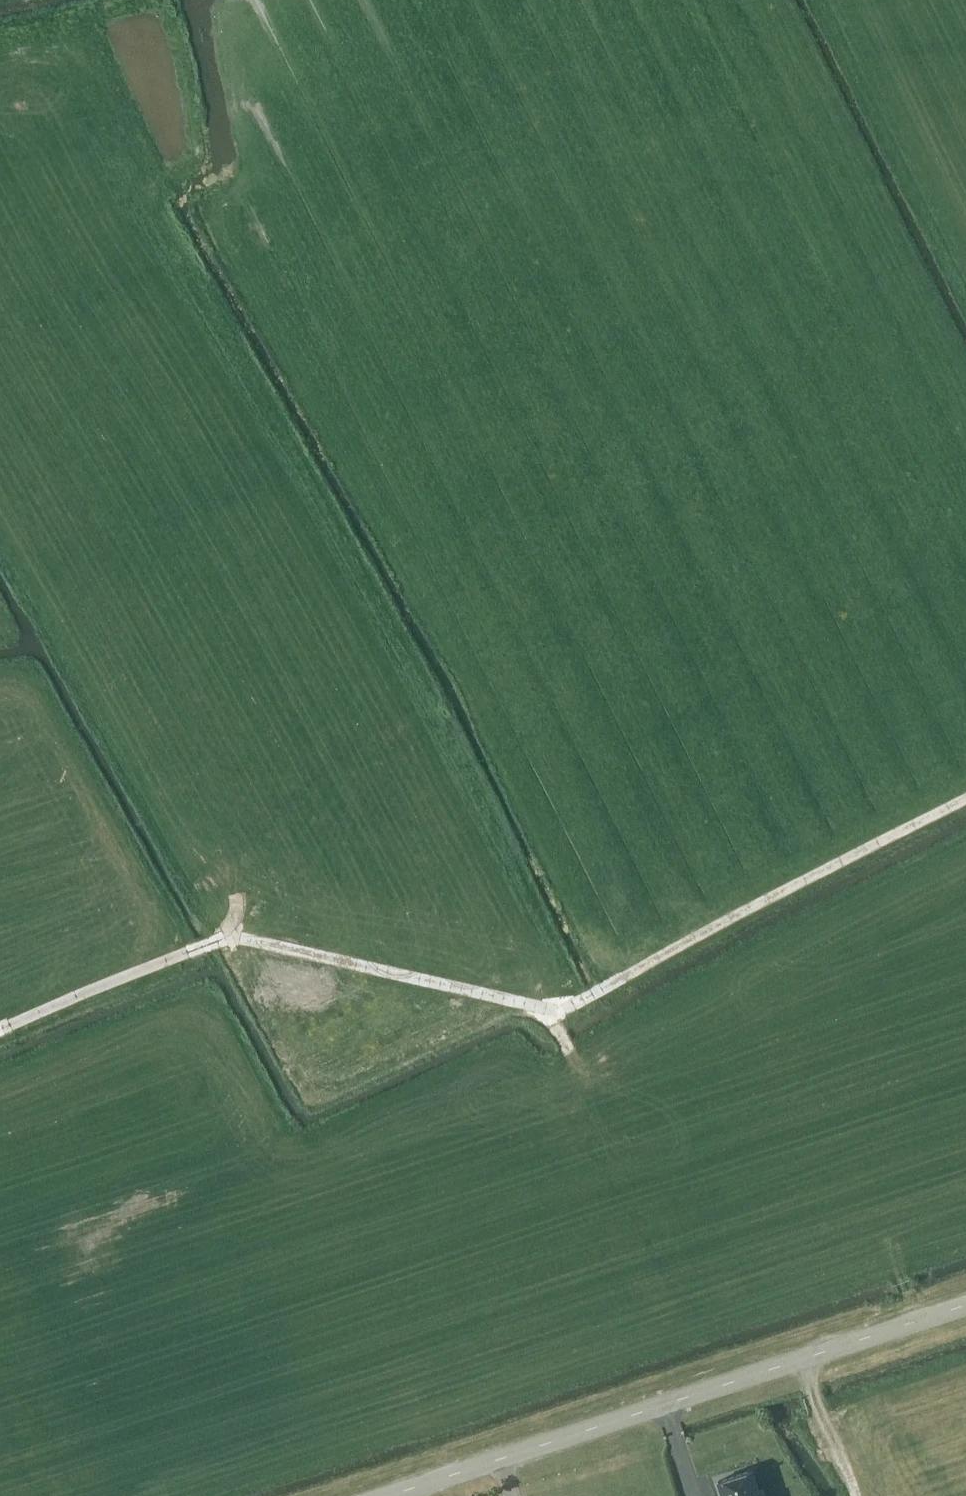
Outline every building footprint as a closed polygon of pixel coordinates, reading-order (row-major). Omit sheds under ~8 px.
[(763,1486),(759,1487),(753,1467),(716,1479),(721,1495),(766,1495),(763,1486)]
